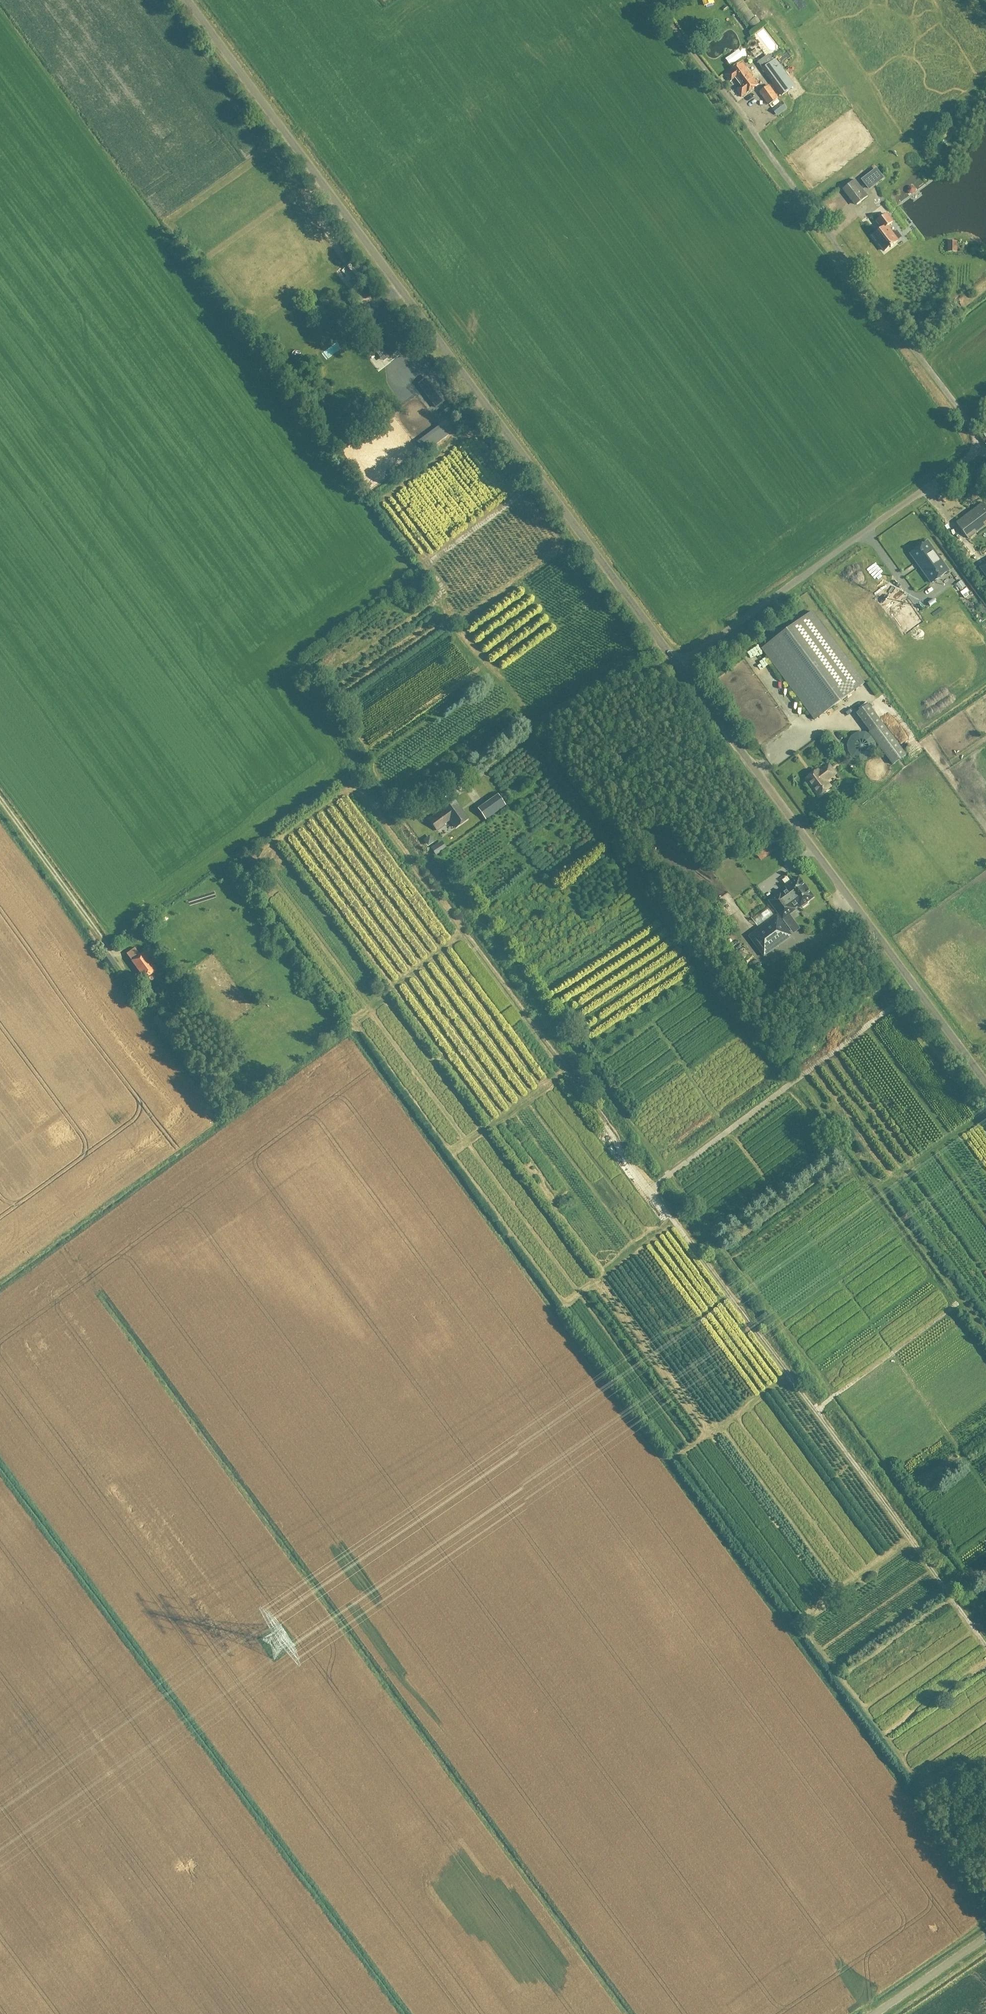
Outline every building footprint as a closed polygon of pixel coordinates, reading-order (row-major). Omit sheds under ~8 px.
[(756,30),(771,53),(780,47),(765,24),(756,30)] [(762,70),(781,96),(793,88),(773,61),(762,70)] [(741,63),(727,73),(725,75),(731,83),(736,80),(741,87),(735,91),(741,98),(758,85),(741,63)] [(759,93),(769,105),(777,99),(768,86),(759,93)] [(782,101),(774,105),(777,110),(785,106),(782,101)] [(854,180),(843,189),(856,205),(867,197),(854,180)] [(901,238),(896,232),(893,235),(886,227),(892,223),(886,215),(877,222),(882,229),(873,237),(884,252),(890,247),(891,248),(893,247),(892,246),(897,242),(901,238)] [(947,244),(947,252),(956,252),(956,244),(947,244)] [(394,337),(383,323),(370,333),(377,342),(379,341),(390,356),(404,346),(396,336),(394,337)] [(968,539),(985,526),(985,507),(982,502),(980,502),(976,504),(976,506),(977,508),(956,524),(968,539)] [(927,542),(911,555),(932,584),(949,571),(927,542)] [(919,622),(905,602),(892,611),(906,632),(919,622)] [(863,684),(811,612),(761,649),(814,721),(863,684)] [(772,667),(767,671),(774,679),(779,675),(772,667)] [(856,707),(890,758),(904,749),(869,695),(860,701),(861,704),(856,707)] [(817,770),(805,779),(818,797),(830,788),(825,781),(835,774),(828,765),(818,772),(817,770)] [(498,797),(478,811),(485,820),(505,806),(498,797)] [(437,832),(445,826),(444,824),(450,820),(456,828),(467,820),(453,800),(441,808),(442,810),(428,820),(437,832)] [(759,853),(773,847),(770,839),(755,845),(759,853)] [(769,901),(775,911),(806,888),(799,879),(799,878),(798,879),(786,887),(785,888),(786,888),(787,890),(782,894),(781,892),(769,901)] [(812,899),(813,899),(813,898),(806,888),(775,911),(782,920),(794,911),(793,910),(799,906),(800,907),(800,908),(801,908),(801,907),(802,909),(807,905),(806,903),(812,899)] [(764,957),(791,936),(777,917),(749,937),(764,957)] [(131,962),(144,980),(157,971),(148,958),(153,954),(149,949),(139,956),(134,949),(126,954),(131,962)] [(113,977),(114,975),(120,971),(109,955),(101,960),(113,977)]
